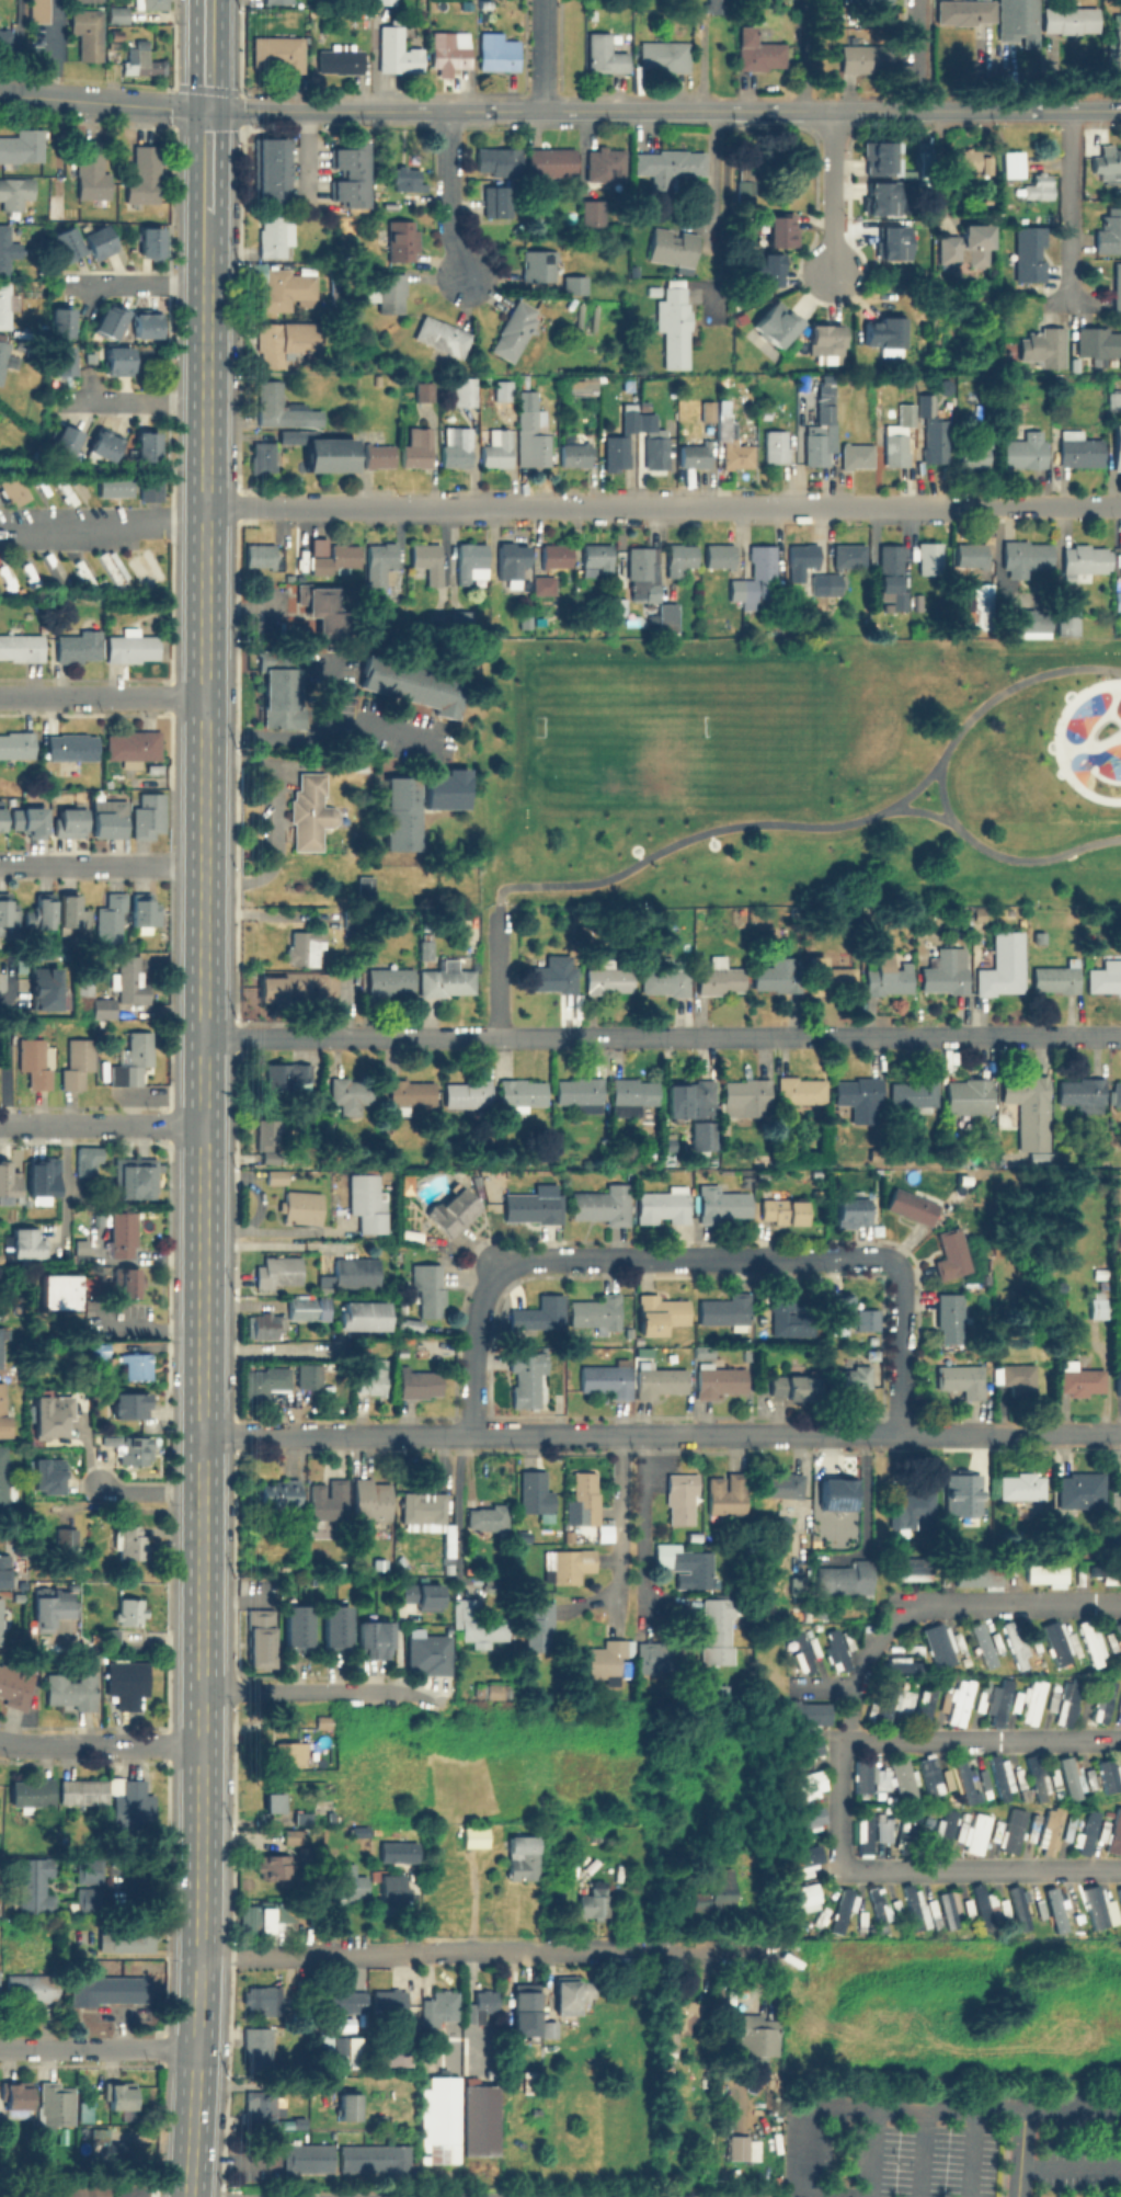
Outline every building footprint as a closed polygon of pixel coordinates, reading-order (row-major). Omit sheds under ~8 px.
[(31,21),(31,0),(48,0),(48,21),(31,21)] [(166,9),(165,0),(131,0),(132,9),(166,9)] [(709,1),(709,0),(727,0),(728,10),(706,11),(705,1),(709,1)] [(865,10),(888,9),(888,0),(864,0),(865,10)] [(937,25),(937,0),(991,0),(991,22),(973,22),(973,25),(937,25)] [(996,43),(996,0),(1038,0),(1038,48),(1019,48),(1019,32),(1014,32),(1014,43),(996,43)] [(458,12),(458,1),(471,1),(471,12),(458,12)] [(128,4),(128,29),(108,29),(108,4),(128,4)] [(1096,7),(1096,31),(1043,32),(1043,8),(1096,7)] [(102,10),(102,60),(79,60),(79,32),(70,32),(70,10),(102,10)] [(827,24),(827,11),(838,11),(838,24),(827,24)] [(1110,19),(1120,19),(1120,65),(1110,65),(1110,19)] [(423,52),(423,75),(378,75),(378,23),(400,23),(400,52),(423,52)] [(786,42),(785,67),(767,67),(767,70),(739,70),(739,25),(755,25),(754,42),(786,42)] [(11,49),(0,47),(0,30),(14,33),(11,49)] [(471,45),(471,68),(445,68),(445,69),(433,69),(433,32),(455,32),(455,45),(471,45)] [(519,42),(519,70),(480,70),(480,32),(503,32),(503,42),(519,42)] [(629,52),(629,72),(588,72),(588,32),(610,32),(610,52),(629,52)] [(304,36),(305,71),(283,72),(283,67),(254,67),(254,37),(304,36)] [(689,41),(689,71),(656,71),(656,68),(641,68),(641,42),(689,41)] [(355,44),(355,49),(364,49),(364,73),(335,73),(335,71),(320,72),(319,49),(332,49),(332,44),(355,44)] [(892,44),(892,70),(842,71),(842,45),(892,44)] [(123,62),(129,62),(129,55),(136,55),(136,47),(149,47),(149,59),(162,59),(162,72),(123,72),(123,62)] [(43,159),(0,160),(0,136),(16,136),(16,128),(42,128),(43,159)] [(288,137),(287,202),(252,202),(253,137),(288,137)] [(111,171),(111,198),(78,198),(78,140),(103,140),(103,171),(111,171)] [(367,140),(366,206),(342,206),(342,201),(330,201),(330,180),(342,180),(342,172),(328,172),(328,147),(343,147),(343,140),(367,140)] [(893,152),(893,159),(901,159),(901,174),(865,174),(865,143),(902,143),(902,152),(893,152)] [(160,145),(159,202),(127,202),(127,175),(134,175),(134,144),(160,145)] [(473,147),(517,147),(517,175),(502,175),(502,181),(488,181),(488,171),(472,171),(473,147)] [(575,148),(576,175),(527,175),(527,148),(575,148)] [(625,149),(624,171),(613,171),(611,181),(585,180),(586,167),(587,150),(597,150),(598,148),(625,149)] [(1108,149),(1120,148),(1120,170),(1111,170),(1111,177),(1100,177),(1099,170),(1091,171),(1090,156),(1100,156),(1100,152),(1108,152),(1108,149)] [(685,151),(704,151),(704,174),(670,173),(668,194),(650,194),(650,174),(634,174),(634,152),(657,152),(657,149),(685,149),(685,151)] [(774,149),(773,171),(751,171),(752,149),(774,149)] [(980,149),(980,170),(950,169),(951,149),(980,149)] [(1025,150),(1025,180),(1000,180),(1000,149),(1025,150)] [(404,164),(404,168),(419,169),(417,183),(421,183),(421,191),(393,190),(393,182),(392,182),(392,168),(398,168),(398,164),(404,164)] [(736,179),(737,164),(746,164),(746,179),(736,179)] [(1023,198),(1023,184),(1036,184),(1036,173),(1052,173),(1052,198),(1023,198)] [(1,200),(0,199),(0,177),(34,178),(33,198),(23,198),(22,209),(1,208),(1,200)] [(752,180),(753,205),(736,206),(736,180),(752,180)] [(901,180),(900,216),(859,216),(859,194),(866,194),(866,180),(901,180)] [(506,217),(481,217),(481,185),(505,185),(506,217)] [(579,225),(579,203),(603,203),(603,226),(579,225)] [(1106,207),(1120,207),(1120,252),(1095,252),(1095,228),(1100,228),(1100,215),(1106,215),(1106,207)] [(800,209),(800,249),(766,249),(766,209),(800,209)] [(293,212),(294,229),(284,229),(285,255),(259,255),(259,228),(262,228),(262,212),(293,212)] [(78,259),(65,264),(49,230),(72,219),(87,250),(76,254),(78,259)] [(413,220),(413,260),(388,260),(387,247),(380,247),(380,229),(388,229),(387,220),(413,220)] [(988,220),(988,266),(959,266),(959,262),(937,262),(937,231),(959,232),(959,220),(988,220)] [(117,248),(94,257),(84,232),(106,223),(117,248)] [(10,275),(0,275),(0,224),(10,224),(10,275)] [(165,254),(165,259),(151,259),(151,254),(140,254),(140,224),(165,224),(165,254)] [(912,224),(912,261),(873,261),(873,240),(877,240),(877,224),(912,224)] [(667,235),(679,237),(680,230),(697,232),(691,266),(648,259),(653,226),(668,228),(667,235)] [(1045,226),(1045,244),(1040,244),(1040,259),(1044,259),(1044,280),(1014,280),(1015,226),(1045,226)] [(557,251),(557,259),(553,259),(553,281),(522,281),(522,251),(557,251)] [(785,251),(783,286),(751,286),(751,251),(785,251)] [(1120,312),(1120,261),(1111,261),(1111,312),(1120,312)] [(314,274),(314,298),(289,298),(289,310),(259,310),(259,288),(266,288),(266,269),(289,269),(289,274),(314,274)] [(403,273),(403,294),(401,294),(401,311),(378,311),(378,300),(366,300),(366,281),(378,281),(378,273),(403,273)] [(585,274),(585,293),(562,293),(562,275),(585,274)] [(328,293),(328,275),(338,275),(338,293),(328,293)] [(10,328),(0,328),(0,282),(10,282),(10,328)] [(660,286),(660,295),(648,295),(648,286),(660,286)] [(685,287),(685,303),(688,303),(688,309),(691,309),(691,329),(688,329),(689,366),(664,366),(663,330),(655,330),(655,299),(664,299),(664,287),(685,287)] [(801,321),(775,350),(748,326),(775,297),(801,321)] [(536,318),(511,363),(491,351),(500,335),(496,334),(516,299),(535,310),(531,316),(536,318)] [(113,300),(129,308),(116,337),(93,326),(104,303),(111,305),(113,300)] [(77,303),(76,335),(48,335),(48,303),(77,303)] [(162,307),(162,337),(133,337),(133,306),(162,307)] [(905,310),(905,352),(879,352),(879,348),(861,348),(861,319),(879,319),(879,310),(905,310)] [(423,314),(441,321),(441,320),(470,333),(459,357),(451,354),(446,365),(427,357),(433,346),(413,338),(423,314)] [(845,321),(845,355),(840,355),(840,366),(815,366),(815,355),(808,355),(808,318),(825,318),(824,321),(845,321)] [(318,323),(318,368),(261,367),(261,350),(258,350),(258,322),(318,323)] [(1063,327),(1063,366),(1040,366),(1040,358),(1019,358),(1019,338),(1027,338),(1027,331),(1040,331),(1040,326),(1063,327)] [(1108,332),(1120,332),(1120,355),(1076,354),(1077,327),(1108,327),(1108,332)] [(10,342),(0,385),(0,340),(10,342)] [(76,343),(76,373),(50,373),(52,343),(76,343)] [(134,343),(134,374),(107,374),(107,343),(134,343)] [(1068,373),(1068,357),(1078,357),(1078,373),(1068,373)] [(821,387),(821,374),(834,375),(834,387),(821,387)] [(1052,391),(1052,377),(1065,377),(1065,391),(1052,391)] [(449,405),(450,379),(474,379),(474,406),(449,405)] [(511,399),(495,399),(494,379),(510,379),(511,399)] [(593,380),(566,380),(565,394),(593,395),(593,380)] [(283,382),(283,409),(321,410),(321,425),(300,425),(260,425),(260,382),(283,382)] [(434,400),(415,400),(415,382),(433,382),(434,400)] [(1105,391),(1120,391),(1120,406),(1105,406),(1105,391)] [(934,414),(918,416),(917,394),(934,392),(934,414)] [(701,420),(701,400),(713,400),(713,420),(701,420)] [(834,405),(833,423),(817,422),(817,403),(834,405)] [(913,403),(914,424),(900,424),(900,403),(913,403)] [(974,424),(974,406),(984,406),(983,424),(974,424)] [(735,444),(753,444),(753,466),(722,466),(722,439),(717,439),(717,408),(725,408),(725,420),(730,424),(735,424),(735,444)] [(760,418),(760,408),(771,408),(771,418),(760,418)] [(549,433),(549,465),(517,465),(517,429),(518,409),(537,410),(537,433),(549,433)] [(655,417),(655,430),(637,430),(637,432),(627,432),(627,452),(629,452),(629,467),(605,466),(605,434),(621,434),(621,409),(636,409),(636,413),(655,413),(655,417)] [(946,420),(946,462),(922,462),(922,447),(925,447),(925,420),(946,420)] [(1120,470),(1120,424),(1111,424),(1111,470),(1120,470)] [(65,425),(83,433),(72,457),(54,449),(65,425)] [(471,426),(470,467),(441,466),(442,444),(445,445),(446,425),(471,426)] [(102,426),(126,440),(113,464),(90,451),(102,426)] [(1102,439),(1101,466),(1059,466),(1059,439),(1061,439),(1061,426),(1082,426),(1082,439),(1102,439)] [(431,428),(430,466),(401,466),(401,445),(408,445),(409,428),(431,428)] [(510,466),(482,465),(482,444),(488,444),(489,429),(510,429),(510,466)] [(986,429),(986,467),(974,467),(959,466),(959,445),(976,445),(976,429),(986,429)] [(276,430),(310,430),(310,437),(351,437),(351,471),(304,471),(304,443),(276,443),(276,430)] [(785,447),(789,447),(789,462),(765,462),(765,430),(786,430),(785,447)] [(1044,439),(1045,467),(1003,467),(1003,440),(1023,440),(1023,430),(1040,430),(1040,439),(1044,439)] [(138,460),(138,431),(162,432),(162,460),(138,460)] [(834,464),(830,465),(804,465),(805,433),(826,433),(826,451),(835,451),(834,464)] [(907,434),(907,465),(884,465),(885,434),(907,434)] [(666,436),(666,468),(643,468),(643,454),(645,454),(645,436),(666,436)] [(709,436),(709,467),(694,467),(679,466),(679,444),(688,444),(688,436),(709,436)] [(590,456),(590,466),(575,467),(575,464),(561,465),(560,444),(583,443),(583,440),(588,440),(590,456)] [(250,442),(272,442),(272,464),(273,464),(273,470),(272,470),(272,471),(250,471),(250,442)] [(393,444),(393,464),(373,465),(373,469),(365,469),(365,443),(370,443),(370,445),(393,444)] [(873,457),(873,467),(851,467),(851,469),(842,469),(842,444),(873,444),(873,457)] [(12,505),(0,482),(0,469),(14,462),(31,494),(12,505)] [(101,497),(101,474),(136,474),(136,497),(101,497)] [(165,474),(165,500),(141,500),(141,474),(165,474)] [(397,539),(397,568),(386,568),(386,604),(367,604),(367,546),(382,545),(382,539),(397,539)] [(1045,543),(1045,568),(1026,568),(1026,574),(1011,574),(1011,568),(1003,568),(1003,540),(1028,540),(1028,543),(1045,543)] [(442,584),(426,584),(426,566),(411,566),(411,543),(439,543),(439,566),(442,584)] [(487,562),(487,577),(469,577),(469,584),(457,584),(457,543),(485,543),(487,562)] [(697,543),(697,574),(667,574),(667,543),(697,543)] [(817,543),(817,565),(804,566),(804,573),(812,573),(838,572),(839,574),(846,574),(846,588),(839,587),(839,595),(826,595),(826,597),(820,597),(820,594),(803,594),(803,580),(789,581),(789,545),(803,545),(804,543),(817,543)] [(940,543),(940,573),(919,573),(919,556),(916,556),(916,543),(940,543)] [(985,568),(980,568),(980,565),(957,565),(957,543),(985,543),(985,568)] [(1088,543),(1089,547),(1107,547),(1107,550),(1111,550),(1111,568),(1106,569),(1106,572),(1088,572),(1088,580),(1063,580),(1063,546),(1073,546),(1073,544),(1088,543)] [(282,548),(283,564),(275,564),(275,569),(268,569),(268,566),(247,566),(247,544),(274,544),(273,548),(282,548)] [(359,544),(358,566),(348,566),(347,573),(310,573),(311,556),(330,556),(330,544),(359,544)] [(529,566),(529,567),(519,567),(519,581),(506,582),(506,579),(497,579),(496,544),(528,544),(529,566)] [(570,545),(570,567),(547,567),(541,568),(541,544),(570,545)] [(609,544),(610,572),(599,572),(599,567),(582,567),(582,545),(609,544)] [(732,568),(728,568),(728,566),(705,566),(705,544),(734,544),(734,568),(732,568)] [(866,544),(866,566),(839,567),(839,570),(835,570),(834,544),(866,544)] [(902,559),(902,576),(897,576),(897,590),(906,589),(906,610),(892,610),(892,600),(880,600),(880,544),(903,544),(904,559),(902,559)] [(774,546),(774,596),(758,596),(758,577),(752,576),(752,559),(750,559),(750,546),(774,546)] [(657,601),(644,601),(644,591),(631,591),(631,579),(628,579),(628,547),(652,547),(652,560),(650,560),(650,580),(657,580),(657,601)] [(129,589),(119,593),(101,558),(114,551),(129,580),(125,582),(129,589)] [(161,583),(150,591),(131,562),(142,555),(161,583)] [(94,583),(89,587),(76,565),(82,561),(94,583)] [(41,585),(35,588),(25,567),(31,565),(41,585)] [(554,576),(553,593),(533,593),(533,574),(554,576)] [(754,588),(755,601),(730,601),(730,579),(754,579),(754,588)] [(991,583),(991,628),(972,628),(972,583),(991,583)] [(628,585),(628,600),(617,600),(617,585),(628,585)] [(346,612),(345,635),(318,635),(318,616),(307,616),(307,591),(334,592),(334,612),(346,612)] [(925,592),(924,612),(915,612),(915,592),(925,592)] [(657,601),(676,602),(677,636),(659,636),(657,601)] [(1077,634),(1055,634),(1055,606),(1076,606),(1077,634)] [(1051,617),(1051,633),(1017,631),(1017,612),(1032,612),(1032,617),(1051,617)] [(140,627),(140,636),(158,636),(158,658),(140,659),(140,661),(107,661),(107,635),(124,635),(124,627),(140,627)] [(504,628),(504,637),(489,637),(489,628),(504,628)] [(87,629),(87,635),(100,635),(100,658),(82,659),(82,662),(57,662),(57,635),(73,635),(73,629),(87,629)] [(44,660),(0,660),(0,634),(44,634),(44,641),(44,660)] [(306,706),(306,728),(265,727),(265,671),(259,671),(259,649),(299,648),(299,706),(306,706)] [(465,681),(455,720),(434,716),(436,707),(361,687),(364,674),(361,674),(366,653),(465,681)] [(34,756),(0,756),(0,735),(8,735),(8,730),(34,730),(34,756)] [(142,760),(142,769),(125,769),(125,760),(107,760),(107,733),(125,733),(125,731),(161,730),(161,760),(142,760)] [(88,733),(88,736),(98,736),(98,759),(48,759),(48,735),(60,735),(88,733)] [(469,769),(468,808),(425,807),(426,774),(447,774),(447,769),(469,769)] [(325,772),(325,796),(322,796),(322,850),(295,850),(295,822),(291,822),(291,799),(296,799),(296,789),(300,789),(300,772),(325,772)] [(419,777),(419,850),(386,850),(386,777),(419,777)] [(164,796),(164,832),(153,832),(153,840),(134,839),(134,809),(142,809),(142,796),(164,796)] [(127,801),(127,838),(95,838),(96,801),(127,801)] [(49,806),(49,834),(16,834),(15,832),(11,832),(11,818),(11,816),(11,811),(21,811),(21,806),(49,806)] [(84,811),(84,839),(56,838),(56,817),(59,817),(59,808),(84,808),(84,811)] [(374,876),(373,893),(358,893),(359,876),(374,876)] [(124,893),(124,943),(100,943),(100,911),(106,911),(107,893),(124,893)] [(2,935),(0,935),(0,895),(10,895),(10,907),(18,907),(18,926),(2,926),(2,935)] [(36,927),(27,927),(27,912),(31,912),(33,910),(33,904),(37,904),(37,895),(54,895),(54,927),(36,927)] [(160,908),(160,929),(148,929),(148,934),(140,933),(140,924),(135,924),(135,895),(152,895),(152,908),(160,908)] [(91,910),(91,926),(62,926),(62,899),(80,899),(80,910),(91,910)] [(985,906),(985,922),(973,922),(973,906),(985,906)] [(433,925),(432,959),(417,959),(417,925),(433,925)] [(324,941),(324,947),(318,947),(318,965),(291,965),(291,961),(287,961),(287,947),(291,948),(293,931),(318,931),(318,941),(324,941)] [(1044,931),(1044,945),(1034,945),(1034,931),(1044,931)] [(1025,933),(1023,994),(977,994),(977,970),(996,970),(996,933),(1025,933)] [(965,947),(965,960),(971,959),(971,969),(966,969),(968,993),(949,993),(949,990),(922,991),(922,967),(938,967),(938,947),(965,947)] [(893,950),(893,968),(901,968),(901,961),(904,961),(903,955),(911,955),(912,992),(883,992),(883,995),(866,995),(866,968),(876,968),(876,950),(893,950)] [(361,953),(361,967),(344,967),(344,953),(361,953)] [(142,971),(142,982),(150,982),(149,1003),(119,1002),(119,988),(112,988),(113,972),(119,972),(121,955),(139,955),(139,970),(142,971)] [(571,956),(571,966),(576,966),(576,993),(558,993),(558,990),(529,990),(529,966),(547,966),(547,955),(571,956)] [(734,955),(734,967),(744,967),(743,991),(723,991),(723,994),(697,994),(697,967),(711,967),(711,955),(734,955)] [(677,956),(677,970),(688,969),(689,997),(671,997),(671,992),(642,993),(642,970),(662,970),(662,956),(677,956)] [(799,957),(799,992),(774,993),(774,990),(754,990),(754,966),(771,966),(770,957),(799,957)] [(824,957),(824,967),(855,967),(856,990),(828,990),(830,994),(809,994),(808,957),(824,957)] [(1108,958),(1120,958),(1120,994),(1117,994),(1117,992),(1088,992),(1088,968),(1108,968),(1108,958)] [(614,959),(614,968),(632,968),(632,991),(604,991),(604,994),(586,994),(586,968),(600,968),(600,959),(614,959)] [(459,960),(459,970),(474,970),(474,992),(445,993),(445,995),(421,997),(421,970),(443,970),(443,960),(459,960)] [(1078,967),(1078,991),(1033,991),(1033,967),(1078,967)] [(414,969),(414,991),(393,991),(393,994),(368,994),(368,968),(414,969)] [(60,970),(60,1009),(34,1009),(34,970),(60,970)] [(336,972),(336,1000),(316,1000),(316,984),(307,984),(307,995),(284,995),(285,1001),(261,1001),(261,978),(284,978),(284,972),(336,972)] [(95,976),(95,994),(77,994),(77,977),(95,976)] [(115,998),(115,1017),(94,1017),(93,998),(115,998)] [(152,1032),(152,1066),(142,1066),(142,1084),(112,1084),(112,1065),(129,1065),(129,1032),(152,1032)] [(46,1038),(46,1068),(52,1068),(52,1089),(28,1089),(30,1070),(19,1070),(20,1038),(46,1038)] [(94,1038),(93,1071),(84,1070),(84,1089),(62,1088),(64,1065),(68,1065),(68,1038),(94,1038)] [(317,1062),(317,1089),(267,1089),(267,1063),(317,1062)] [(797,1075),(797,1080),(825,1079),(825,1102),(807,1103),(807,1112),(779,1113),(779,1075),(797,1075)] [(379,1080),(378,1104),(361,1103),(361,1115),(341,1115),(341,1104),(331,1104),(331,1077),(348,1078),(348,1080),(379,1080)] [(603,1077),(603,1103),(600,1103),(600,1113),(575,1113),(575,1104),(557,1104),(557,1080),(576,1080),(576,1077),(603,1077)] [(1103,1103),(1103,1113),(1078,1113),(1077,1104),(1059,1104),(1059,1081),(1079,1080),(1079,1077),(1106,1077),(1106,1103),(1103,1103)] [(545,1081),(546,1104),(500,1105),(500,1079),(526,1078),(526,1081),(545,1081)] [(657,1081),(657,1105),(640,1104),(640,1117),(613,1116),(613,1078),(637,1078),(637,1081),(657,1081)] [(879,1105),(879,1124),(851,1125),(851,1104),(836,1104),(836,1080),(855,1080),(855,1078),(883,1078),(883,1105),(879,1105)] [(993,1078),(993,1104),(990,1104),(990,1115),(976,1115),(976,1104),(948,1104),(948,1081),(968,1081),(968,1078),(993,1078)] [(434,1082),(434,1106),(409,1106),(409,1114),(391,1114),(391,1105),(389,1105),(389,1079),(408,1080),(408,1082),(434,1082)] [(770,1079),(770,1116),(723,1116),(724,1082),(744,1082),(744,1079),(770,1079)] [(937,1079),(938,1107),(927,1107),(927,1113),(911,1113),(911,1107),(891,1108),(890,1083),(919,1082),(919,1079),(937,1079)] [(1051,1163),(1051,1164),(1031,1164),(1031,1152),(1018,1152),(1019,1102),(1005,1102),(1005,1079),(1050,1079),(1049,1156),(1051,1156),(1051,1163)] [(491,1080),(491,1107),(445,1107),(445,1084),(466,1084),(466,1080),(491,1080)] [(714,1080),(714,1106),(702,1106),(702,1117),(674,1117),(674,1107),(668,1107),(668,1083),(696,1083),(696,1080),(714,1080)] [(1110,1082),(1110,1106),(1120,1106),(1120,1082),(1110,1082)] [(321,1118),(321,1107),(330,1107),(330,1118),(321,1118)] [(273,1143),(273,1149),(258,1149),(258,1118),(281,1119),(279,1123),(283,1123),(283,1130),(278,1131),(278,1143),(273,1143)] [(713,1125),(713,1150),(693,1150),(693,1125),(713,1125)] [(675,1136),(675,1152),(664,1152),(664,1136),(675,1136)] [(103,1147),(102,1161),(95,1161),(95,1175),(77,1174),(78,1146),(103,1147)] [(643,1163),(643,1150),(657,1150),(657,1163),(643,1163)] [(279,1151),(279,1168),(263,1168),(263,1151),(279,1151)] [(157,1192),(141,1198),(122,1198),(122,1193),(115,1193),(115,1160),(157,1160),(157,1192)] [(19,1196),(0,1195),(0,1162),(10,1162),(10,1174),(19,1174),(19,1183),(19,1196)] [(56,1184),(55,1196),(31,1196),(31,1164),(56,1164),(56,1184)] [(286,1183),(268,1184),(267,1170),(286,1170),(286,1183)] [(970,1173),(970,1184),(958,1184),(958,1173),(970,1173)] [(387,1203),(387,1233),(358,1232),(359,1216),(351,1215),(351,1176),(380,1176),(380,1203),(387,1203)] [(629,1183),(628,1225),(606,1225),(606,1219),(572,1218),(572,1192),(607,1193),(607,1183),(629,1183)] [(481,1208),(450,1238),(431,1217),(455,1193),(451,1189),(458,1184),(481,1208)] [(751,1192),(751,1218),(720,1218),(720,1223),(700,1222),(700,1184),(719,1184),(720,1192),(751,1192)] [(894,1187),(914,1195),(916,1187),(941,1197),(930,1226),(886,1208),(894,1187)] [(322,1194),(320,1225),(290,1223),(284,1222),(285,1211),(279,1211),(281,1200),(285,1202),(286,1191),(322,1194)] [(558,1193),(558,1223),(540,1222),(540,1221),(524,1220),(524,1216),(504,1216),(504,1193),(558,1193)] [(688,1193),(688,1223),(670,1223),(668,1217),(657,1217),(657,1222),(638,1222),(638,1193),(688,1193)] [(807,1200),(805,1223),(774,1222),(775,1219),(763,1219),(763,1199),(807,1200)] [(870,1200),(870,1228),(840,1227),(840,1200),(870,1200)] [(134,1256),(112,1257),(111,1213),(137,1211),(137,1245),(134,1245),(134,1256)] [(106,1214),(106,1227),(91,1227),(91,1214),(106,1214)] [(973,1270),(940,1279),(935,1261),(945,1257),(937,1232),(960,1225),(973,1270)] [(47,1243),(46,1257),(15,1257),(15,1232),(38,1232),(38,1243),(47,1243)] [(445,1297),(445,1304),(441,1304),(441,1317),(420,1317),(421,1289),(413,1289),(413,1253),(431,1254),(431,1264),(442,1264),(441,1297),(445,1297)] [(302,1259),(301,1287),(264,1287),(264,1290),(258,1290),(259,1266),(267,1266),(267,1259),(302,1259)] [(379,1260),(379,1288),(335,1288),(336,1260),(379,1260)] [(1108,1265),(1108,1278),(1093,1278),(1093,1265),(1108,1265)] [(140,1285),(140,1299),(122,1299),(122,1293),(119,1293),(121,1287),(114,1286),(114,1267),(139,1267),(139,1278),(144,1279),(144,1285),(140,1285)] [(98,1282),(98,1295),(84,1295),(84,1301),(80,1301),(80,1310),(43,1310),(44,1277),(92,1278),(92,1282),(98,1282)] [(408,1278),(408,1295),(397,1295),(397,1278),(408,1278)] [(1110,1279),(1110,1318),(1091,1318),(1091,1297),(1095,1297),(1095,1289),(1099,1289),(1099,1279),(1110,1279)] [(329,1287),(329,1296),(316,1296),(316,1287),(329,1287)] [(748,1291),(750,1331),(731,1331),(731,1324),(700,1324),(699,1300),(730,1300),(730,1293),(748,1291)] [(619,1293),(620,1330),(607,1330),(607,1333),(597,1333),(596,1325),(571,1327),(570,1300),(600,1299),(600,1294),(619,1293)] [(688,1299),(689,1323),(664,1323),(664,1334),(639,1334),(639,1294),(657,1293),(657,1300),(688,1299)] [(962,1293),(962,1342),(940,1342),(940,1328),(937,1328),(937,1293),(962,1293)] [(563,1294),(563,1327),(511,1328),(511,1309),(540,1309),(540,1295),(563,1294)] [(808,1313),(808,1334),(773,1334),(773,1310),(769,1310),(769,1294),(793,1294),(793,1314),(808,1313)] [(851,1294),(850,1325),(825,1324),(825,1294),(851,1294)] [(317,1298),(317,1319),(290,1319),(290,1298),(317,1298)] [(408,1299),(408,1314),(397,1314),(397,1299),(408,1299)] [(387,1305),(387,1331),(342,1330),(342,1337),(336,1337),(336,1330),(332,1330),(332,1320),(346,1320),(346,1304),(387,1305)] [(273,1311),(273,1316),(284,1316),(284,1331),(277,1331),(277,1339),(248,1339),(248,1314),(262,1314),(262,1311),(273,1311)] [(879,1311),(879,1331),(858,1331),(858,1311),(879,1311)] [(421,1320),(420,1331),(397,1328),(399,1317),(421,1320)] [(352,1353),(352,1342),(368,1342),(367,1353),(352,1353)] [(110,1343),(110,1370),(83,1370),(84,1343),(110,1343)] [(548,1345),(548,1373),(540,1373),(540,1407),(516,1407),(516,1371),(511,1371),(511,1346),(548,1345)] [(714,1355),(695,1356),(695,1346),(713,1346),(714,1355)] [(151,1353),(152,1378),(127,1378),(127,1361),(122,1361),(122,1354),(151,1353)] [(387,1358),(386,1397),(379,1396),(379,1393),(356,1392),(356,1371),(368,1371),(368,1357),(387,1358)] [(630,1358),(630,1398),(611,1398),(611,1390),(582,1390),(582,1365),(616,1365),(616,1358),(630,1358)] [(1103,1369),(1103,1393),(1087,1393),(1087,1397),(1069,1397),(1069,1392),(1060,1392),(1060,1368),(1062,1368),(1063,1361),(1076,1361),(1076,1369),(1103,1369)] [(650,1362),(650,1368),(687,1368),(687,1392),(656,1392),(656,1398),(637,1398),(637,1367),(641,1367),(641,1362),(650,1362)] [(747,1367),(747,1392),(717,1392),(717,1399),(697,1399),(697,1362),(713,1362),(713,1367),(747,1367)] [(322,1364),(321,1387),(298,1386),(298,1363),(322,1364)] [(1034,1364),(1036,1396),(1025,1396),(1025,1399),(1019,1399),(1019,1396),(1011,1396),(1011,1385),(1002,1385),(1002,1382),(994,1382),(994,1367),(1002,1367),(1002,1365),(1034,1364)] [(291,1366),(291,1388),(268,1388),(268,1401),(255,1401),(243,1399),(244,1370),(265,1370),(266,1365),(291,1366)] [(860,1392),(828,1392),(828,1369),(855,1368),(855,1365),(871,1365),(871,1388),(860,1388),(860,1392)] [(983,1365),(983,1399),(962,1399),(963,1388),(937,1388),(937,1366),(983,1365)] [(1112,1396),(1120,1396),(1120,1367),(1113,1366),(1112,1396)] [(442,1373),(441,1396),(426,1396),(426,1398),(400,1398),(400,1371),(442,1373)] [(819,1377),(819,1400),(786,1400),(786,1395),(770,1395),(769,1375),(801,1375),(801,1377),(819,1377)] [(10,1437),(0,1437),(0,1381),(5,1381),(7,1414),(10,1414),(10,1437)] [(149,1397),(149,1418),(116,1418),(116,1396),(149,1397)] [(75,1400),(75,1418),(65,1418),(65,1435),(37,1435),(37,1399),(75,1400)] [(122,1444),(122,1447),(101,1447),(101,1435),(122,1435),(122,1444)] [(151,1442),(151,1464),(123,1464),(123,1442),(151,1442)] [(64,1461),(64,1492),(36,1492),(36,1461),(64,1461)] [(554,1491),(554,1513),(522,1513),(522,1470),(547,1470),(547,1491),(554,1491)] [(596,1471),(596,1492),(599,1492),(599,1524),(579,1524),(579,1509),(574,1507),(573,1471),(596,1471)] [(805,1473),(802,1499),(799,1499),(787,1499),(760,1495),(763,1472),(781,1475),(781,1471),(805,1473)] [(987,1498),(987,1509),(956,1509),(956,1471),(987,1471),(987,1498)] [(1036,1471),(1036,1476),(1045,1476),(1045,1499),(1000,1498),(1000,1476),(1017,1476),(1017,1471),(1036,1471)] [(747,1472),(748,1513),(709,1514),(708,1477),(724,1476),(724,1490),(728,1490),(728,1472),(747,1472)] [(1105,1472),(1105,1507),(1059,1507),(1059,1476),(1069,1476),(1069,1472),(1105,1472)] [(698,1475),(699,1492),(694,1492),(695,1524),(670,1524),(670,1504),(666,1504),(666,1492),(668,1492),(668,1475),(698,1475)] [(299,1478),(298,1501),(290,1501),(290,1504),(261,1504),(261,1484),(274,1484),(274,1480),(284,1480),(284,1478),(299,1478)] [(325,1496),(330,1496),(330,1479),(347,1479),(347,1518),(323,1517),(322,1525),(311,1525),(311,1478),(325,1478),(325,1496)] [(390,1481),(390,1518),(354,1519),(354,1479),(373,1478),(373,1482),(390,1481)] [(818,1509),(851,1510),(852,1478),(818,1478),(818,1509)] [(420,1492),(420,1500),(425,1500),(425,1493),(446,1493),(445,1523),(424,1523),(424,1528),(416,1528),(416,1522),(403,1522),(404,1491),(420,1492)] [(935,1491),(935,1528),(913,1528),(913,1538),(896,1538),(896,1536),(892,1536),(892,1527),(901,1527),(901,1493),(912,1493),(912,1491),(935,1491)] [(849,1498),(849,1527),(817,1526),(817,1496),(849,1498)] [(508,1504),(506,1530),(477,1528),(468,1526),(469,1509),(478,1509),(478,1506),(493,1507),(493,1503),(508,1504)] [(78,1527),(77,1551),(57,1551),(58,1526),(78,1527)] [(572,1527),(572,1543),(562,1543),(562,1527),(572,1527)] [(614,1527),(614,1545),(597,1545),(597,1527),(614,1527)] [(149,1550),(149,1559),(117,1559),(117,1532),(142,1532),(141,1540),(149,1540),(149,1550)] [(677,1546),(677,1550),(713,1550),(713,1587),(677,1587),(677,1573),(689,1573),(689,1569),(673,1569),(655,1568),(655,1546),(677,1546)] [(581,1572),(581,1583),(553,1583),(553,1581),(545,1581),(545,1568),(553,1568),(552,1550),(594,1549),(595,1571),(581,1572)] [(1107,1550),(1107,1559),(1095,1559),(1095,1550),(1107,1550)] [(9,1586),(0,1586),(0,1555),(9,1555),(9,1586)] [(896,1558),(895,1580),(927,1580),(928,1559),(896,1558)] [(346,1570),(338,1570),(339,1562),(346,1561),(346,1570)] [(872,1562),(872,1594),(819,1594),(819,1567),(858,1567),(858,1562),(872,1562)] [(453,1563),(453,1576),(443,1576),(443,1563),(453,1563)] [(951,1586),(998,1585),(997,1563),(951,1564),(951,1586)] [(1024,1583),(1046,1582),(1046,1588),(1064,1587),(1063,1563),(1023,1564),(1024,1583)] [(805,1576),(804,1595),(790,1594),(791,1576),(805,1576)] [(769,1580),(769,1595),(753,1595),(753,1580),(769,1580)] [(438,1586),(438,1612),(419,1612),(419,1604),(403,1604),(403,1586),(438,1586)] [(73,1595),(73,1619),(56,1619),(56,1633),(30,1632),(30,1596),(35,1596),(35,1589),(60,1589),(60,1595),(73,1595)] [(733,1663),(707,1664),(702,1598),(733,1597),(734,1615),(731,1615),(733,1663)] [(505,1621),(505,1643),(458,1643),(459,1600),(484,1600),(484,1621),(505,1621)] [(141,1624),(119,1625),(121,1602),(141,1602),(141,1624)] [(549,1631),(550,1651),(527,1651),(526,1617),(530,1617),(530,1602),(553,1602),(553,1631),(549,1631)] [(828,1604),(828,1619),(809,1618),(809,1604),(828,1604)] [(350,1609),(350,1644),(325,1644),(327,1609),(350,1609)] [(310,1610),(310,1651),(288,1651),(288,1610),(310,1610)] [(274,1612),(274,1663),(250,1663),(251,1612),(274,1612)] [(1091,1668),(1105,1663),(1090,1617),(1075,1622),(1091,1668)] [(1024,1655),(1010,1619),(998,1624),(1015,1670),(1025,1666),(1021,1657),(1024,1655)] [(1072,1631),(1063,1634),(1059,1619),(1041,1624),(1052,1666),(1070,1661),(1068,1656),(1078,1654),(1072,1631)] [(1111,1623),(1120,1652),(1120,1620),(1111,1623)] [(967,1625),(983,1668),(994,1664),(979,1621),(967,1625)] [(921,1627),(931,1669),(953,1663),(949,1648),(952,1647),(949,1635),(945,1636),(942,1622),(921,1627)] [(390,1626),(390,1657),(361,1657),(362,1626),(390,1626)] [(824,1631),(829,1645),(823,1647),(831,1671),(846,1666),(834,1628),(824,1631)] [(119,1629),(119,1642),(101,1642),(101,1629),(119,1629)] [(451,1636),(451,1675),(426,1675),(426,1671),(410,1671),(410,1631),(424,1631),(424,1636),(451,1636)] [(626,1639),(627,1657),(619,1657),(619,1676),(590,1676),(590,1648),(604,1648),(603,1640),(626,1639)] [(687,1646),(687,1670),(656,1670),(656,1673),(637,1673),(638,1641),(668,1641),(668,1646),(687,1646)] [(149,1661),(149,1696),(139,1696),(139,1710),(117,1710),(117,1695),(107,1695),(107,1661),(149,1661)] [(7,1698),(0,1696),(0,1669),(35,1682),(25,1711),(4,1704),(7,1698)] [(96,1674),(96,1710),(76,1710),(76,1704),(47,1704),(47,1674),(96,1674)] [(1011,1678),(999,1726),(991,1723),(1004,1676),(1011,1678)] [(1080,1681),(1068,1727),(1055,1723),(1068,1677),(1080,1681)] [(1119,1682),(1105,1726),(1091,1721),(1105,1677),(1119,1682)] [(960,1727),(971,1682),(956,1678),(953,1688),(952,1688),(943,1723),(960,1727)] [(1044,1681),(1034,1722),(1025,1719),(1034,1678),(1044,1681)] [(894,1685),(886,1724),(871,1721),(880,1682),(894,1685)] [(484,1699),(501,1699),(501,1684),(485,1683),(484,1699)] [(936,1685),(926,1724),(918,1723),(928,1683),(936,1685)] [(987,1692),(982,1711),(975,1709),(983,1685),(985,1686),(984,1691),(987,1692)] [(916,1693),(912,1711),(897,1708),(902,1689),(916,1693)] [(1022,1693),(1018,1710),(1011,1709),(1016,1691),(1022,1693)] [(1096,1693),(1091,1711),(1083,1709),(1088,1691),(1096,1693)] [(826,1702),(783,1702),(783,1724),(795,1724),(795,1735),(809,1735),(809,1726),(826,1726),(826,1702)] [(329,1714),(329,1728),(317,1727),(317,1714),(329,1714)] [(306,1764),(272,1766),(272,1758),(271,1746),(275,1746),(275,1742),(308,1740),(308,1756),(306,1757),(306,1764)] [(805,1761),(793,1763),(790,1745),(821,1740),(824,1757),(805,1761)] [(1044,1792),(1033,1795),(1026,1754),(1037,1752),(1044,1792)] [(918,1795),(899,1799),(889,1760),(908,1754),(918,1795)] [(871,1755),(870,1796),(854,1795),(854,1755),(871,1755)] [(1054,1759),(1064,1800),(1078,1796),(1068,1755),(1054,1759)] [(943,1792),(929,1796),(920,1761),(935,1757),(943,1792)] [(999,1757),(1000,1763),(1007,1762),(1015,1790),(1008,1792),(1009,1799),(1000,1801),(991,1760),(999,1757)] [(1119,1791),(1106,1796),(1096,1761),(1109,1757),(1119,1791)] [(969,1761),(980,1798),(981,1797),(982,1801),(968,1805),(956,1764),(969,1761)] [(956,1787),(948,1789),(942,1769),(950,1767),(956,1787)] [(1027,1795),(1021,1796),(1014,1769),(1021,1767),(1026,1787),(1027,1795)] [(1097,1786),(1090,1788),(1085,1769),(1093,1767),(1097,1786)] [(991,1787),(984,1789),(979,1771),(985,1768),(991,1787)] [(1062,1787),(1054,1789),(1050,1771),(1056,1768),(1062,1787)] [(883,1788),(883,1797),(877,1797),(877,1769),(890,1769),(890,1788),(883,1788)] [(827,1791),(789,1801),(785,1780),(823,1771),(827,1791)] [(56,1778),(55,1810),(11,1809),(12,1781),(34,1783),(34,1778),(56,1778)] [(108,1779),(108,1803),(60,1803),(60,1779),(108,1779)] [(145,1779),(145,1795),(153,1795),(153,1829),(114,1829),(114,1795),(123,1795),(123,1779),(145,1779)] [(286,1811),(265,1812),(264,1792),(285,1791),(286,1811)] [(813,1802),(783,1811),(781,1803),(811,1796),(813,1802)] [(1026,1808),(1014,1851),(999,1847),(1010,1803),(1026,1808)] [(827,1824),(797,1832),(793,1815),(823,1808),(827,1824)] [(1117,1809),(1120,1810),(1120,1854),(1106,1851),(1117,1809)] [(988,1814),(977,1854),(963,1849),(974,1810),(988,1814)] [(311,1823),(296,1823),(295,1811),(310,1811),(311,1823)] [(958,1812),(950,1852),(934,1848),(940,1817),(947,1818),(948,1811),(958,1812)] [(1061,1813),(1050,1855),(1041,1853),(1051,1811),(1061,1813)] [(1100,1813),(1088,1857),(1077,1855),(1088,1811),(1100,1813)] [(934,1815),(928,1841),(920,1839),(927,1813),(934,1815)] [(919,1818),(908,1854),(897,1851),(907,1814),(919,1818)] [(873,1817),(873,1856),(859,1856),(859,1817),(873,1817)] [(892,1820),(892,1841),(878,1841),(877,1820),(892,1820)] [(968,1821),(963,1840),(956,1839),(960,1820),(968,1821)] [(1003,1821),(997,1840),(991,1839),(996,1820),(1003,1821)] [(1039,1821),(1033,1840),(1027,1837),(1031,1820),(1039,1821)] [(1074,1822),(1069,1841),(1063,1840),(1067,1820),(1074,1822)] [(1110,1821),(1106,1840),(1098,1839),(1102,1820),(1110,1821)] [(488,1846),(464,1846),(464,1826),(488,1825),(488,1846)] [(602,1840),(591,1840),(591,1828),(602,1826),(602,1840)] [(306,1829),(306,1843),(285,1842),(285,1829),(306,1829)] [(369,1829),(369,1837),(352,1836),(352,1829),(369,1829)] [(813,1839),(786,1845),(783,1839),(811,1831),(813,1839)] [(538,1878),(511,1878),(510,1835),(538,1834),(538,1878)] [(391,1851),(380,1852),(379,1840),(391,1840),(391,1851)] [(823,1859),(792,1868),(787,1849),(817,1841),(823,1859)] [(281,1853),(281,1855),(287,1854),(287,1863),(282,1864),(282,1878),(261,1878),(261,1870),(255,1870),(255,1862),(260,1862),(259,1854),(281,1853)] [(52,1877),(52,1857),(16,1856),(15,1913),(52,1913),(52,1893),(42,1893),(43,1877),(52,1877)] [(73,1859),(103,1860),(102,1883),(73,1883),(73,1859)] [(813,1875),(787,1881),(785,1874),(811,1867),(813,1875)] [(366,1874),(366,1897),(325,1897),(325,1876),(336,1876),(336,1868),(354,1868),(354,1874),(366,1874)] [(712,1911),(694,1911),(694,1890),(708,1890),(707,1876),(718,1876),(718,1868),(732,1868),(733,1908),(712,1908),(712,1911)] [(391,1906),(384,1906),(382,1877),(405,1876),(405,1906),(391,1906)] [(1040,1887),(1052,1934),(1065,1931),(1053,1884),(1040,1887)] [(821,1909),(807,1911),(791,1905),(788,1890),(815,1885),(821,1909)] [(995,1927),(986,1931),(973,1888),(982,1885),(983,1889),(995,1896),(998,1906),(990,1910),(995,1927)] [(1109,1925),(1095,1930),(1082,1889),(1097,1885),(1109,1925)] [(608,1914),(581,1916),(580,1894),(592,1893),(592,1887),(607,1886),(608,1914)] [(914,1886),(918,1900),(923,1899),(930,1926),(916,1931),(904,1889),(914,1886)] [(73,1887),(102,1888),(102,1911),(72,1910),(73,1887)] [(1031,1928),(1020,1931),(1010,1890),(1020,1888),(1031,1928)] [(885,1932),(879,1933),(870,1892),(885,1889),(892,1917),(883,1920),(885,1932)] [(860,1898),(855,1912),(850,1910),(842,1933),(830,1928),(845,1891),(860,1898)] [(1069,1912),(1055,1916),(1049,1896),(1063,1891),(1069,1912)] [(960,1927),(948,1930),(940,1897),(957,1893),(961,1916),(958,1917),(960,1927)] [(1119,1916),(1111,1919),(1106,1900),(1112,1897),(1119,1916)] [(979,1926),(971,1927),(963,1900),(971,1898),(979,1926)] [(1011,1916),(1005,1919),(999,1900),(1006,1898),(1011,1916)] [(1048,1916),(1040,1919),(1034,1900),(1042,1898),(1048,1916)] [(1083,1916),(1076,1919),(1069,1900),(1077,1898),(1083,1916)] [(904,1916),(897,1919),(891,1901),(897,1899),(904,1916)] [(940,1917),(934,1920),(927,1901),(934,1899),(940,1917)] [(284,1902),(284,1930),(275,1930),(275,1932),(241,1932),(241,1903),(260,1903),(260,1900),(271,1900),(271,1902),(284,1902)] [(830,1909),(820,1926),(814,1922),(824,1905),(830,1909)] [(866,1930),(858,1931),(859,1911),(867,1911),(866,1930)] [(155,1950),(155,1951),(100,1951),(100,1925),(156,1925),(155,1950)] [(58,1974),(58,2002),(24,2002),(24,1999),(8,1999),(8,1974),(58,1974)] [(155,1977),(155,2002),(99,2002),(99,2005),(71,2005),(71,1977),(155,1977)] [(571,1977),(571,1980),(594,1979),(594,1996),(590,1996),(590,2000),(581,2000),(581,1997),(577,1997),(577,2010),(557,2011),(556,1981),(563,1981),(563,1978),(571,1977)] [(281,1985),(281,2012),(274,2012),(274,2014),(261,2014),(261,2007),(251,2007),(251,2002),(245,2002),(245,1991),(249,1991),(249,1985),(281,1985)] [(538,2011),(538,2039),(514,2038),(514,1985),(538,1985),(538,2011)] [(393,2024),(375,2024),(373,1990),(407,1989),(407,2012),(393,2012),(393,2024)] [(497,1990),(497,2011),(485,2011),(485,2023),(466,2022),(466,2003),(476,2003),(476,1991),(483,1991),(483,1989),(490,1989),(490,1990),(497,1990)] [(351,1991),(351,2002),(355,2002),(355,2010),(352,2010),(352,2012),(320,2012),(319,1991),(351,1991)] [(459,1993),(459,2020),(438,2020),(438,2027),(423,2027),(423,2003),(434,2003),(434,1992),(459,1993)] [(694,2000),(694,2002),(702,2002),(702,2023),(690,2022),(689,2033),(679,2033),(680,2002),(687,2002),(687,2000),(694,2000)] [(730,2014),(758,2014),(758,2019),(776,2019),(776,2054),(736,2053),(736,2036),(729,2036),(730,2014)] [(558,2020),(558,2036),(542,2036),(542,2020),(558,2020)] [(487,2031),(487,2022),(500,2022),(500,2031),(487,2031)] [(277,2025),(278,2056),(273,2056),(273,2069),(249,2070),(249,2053),(244,2053),(243,2027),(270,2026),(277,2025)] [(357,2059),(358,2037),(331,2036),(330,2069),(345,2070),(346,2059),(357,2059)] [(446,2052),(446,2039),(457,2039),(457,2052),(446,2052)] [(500,2069),(500,2053),(511,2053),(511,2069),(500,2069)] [(539,2070),(539,2094),(533,2094),(533,2099),(524,2099),(524,2070),(539,2070)] [(75,2086),(75,2125),(42,2125),(42,2080),(62,2080),(61,2085),(75,2086)] [(134,2103),(134,2108),(115,2108),(115,2102),(105,2102),(105,2082),(134,2082),(134,2103)] [(30,2084),(30,2108),(10,2108),(10,2098),(1,2098),(1,2084),(30,2084)] [(276,2092),(275,2121),(243,2120),(244,2091),(276,2092)] [(357,2096),(357,2118),(341,2118),(341,2096),(357,2096)] [(303,2129),(303,2118),(273,2117),(273,2128),(303,2129)] [(129,2140),(129,2162),(90,2161),(90,2128),(110,2128),(110,2140),(129,2140)] [(725,2159),(747,2159),(747,2135),(726,2135),(725,2159)] [(281,2143),(305,2143),(305,2172),(281,2172),(281,2143)] [(305,2143),(330,2143),(330,2172),(305,2172),(305,2143)] [(336,2144),(361,2144),(361,2172),(336,2172),(336,2144)] [(361,2144),(384,2144),(384,2172),(361,2172),(361,2144)] [(384,2144),(407,2144),(407,2172),(384,2172),(384,2144)] [(459,2145),(459,2164),(431,2164),(431,2145),(459,2145)] [(42,2196),(103,2196),(103,2183),(42,2183),(42,2196)]
